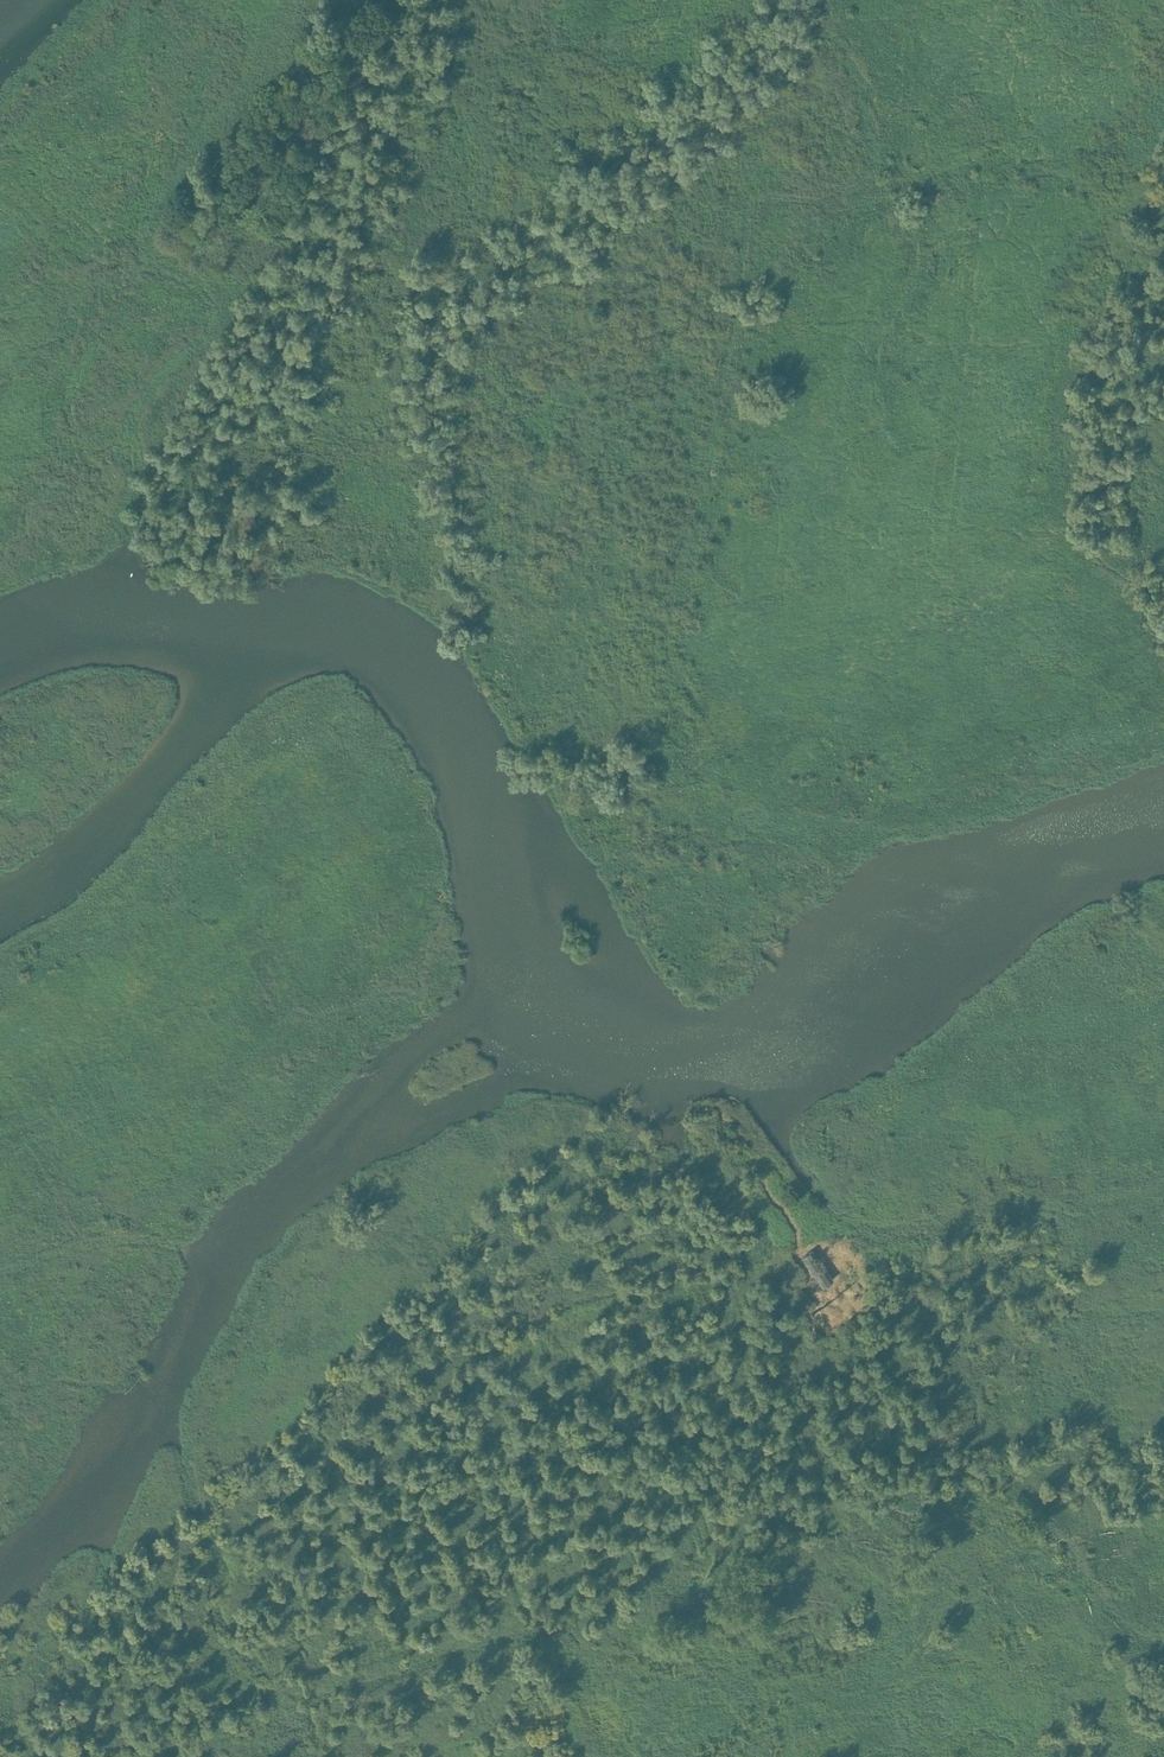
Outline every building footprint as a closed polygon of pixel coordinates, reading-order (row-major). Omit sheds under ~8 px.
[(812,1248),(802,1256),(822,1285),(833,1277),(822,1261),(825,1258),(821,1252),(817,1254),(812,1248)]
